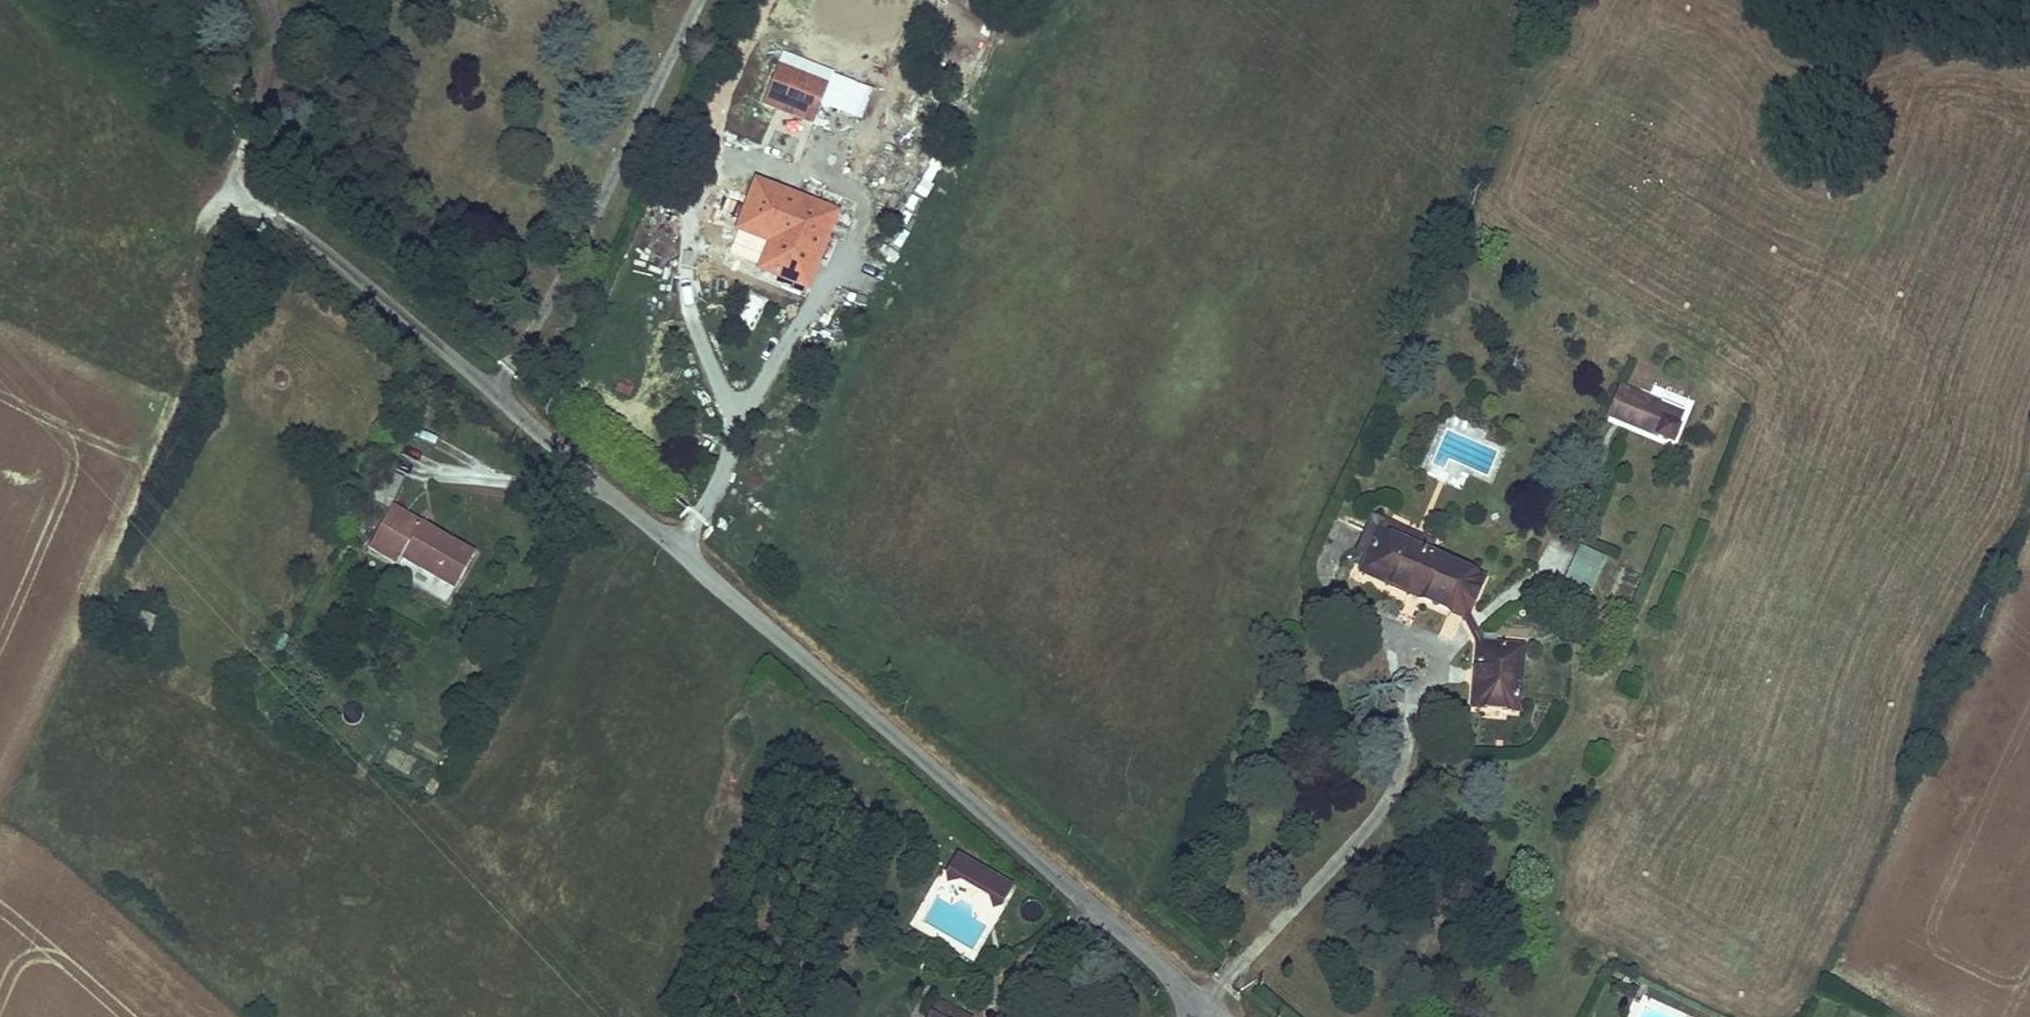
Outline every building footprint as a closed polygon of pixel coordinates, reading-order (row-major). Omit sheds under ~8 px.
[(805,61),(801,72),(821,80),(825,70),(825,69),(805,61)] [(821,106),(830,84),(821,80),(801,72),(779,63),(762,106),(812,126),(821,106)] [(856,120),(869,88),(825,70),(821,80),(830,84),(821,106),(856,120)] [(841,210),(755,178),(737,226),(768,238),(764,249),(756,271),(794,286),(806,255),(822,260),(841,210)] [(768,238),(737,226),(732,237),(764,249),(768,238)] [(822,260),(806,255),(794,286),(810,292),(822,260)] [(1618,384),(1606,417),(1671,441),(1683,408),(1618,384)] [(387,505),(366,494),(354,517),(375,528),(387,505)] [(476,553),(393,505),(367,550),(397,567),(400,560),(454,591),(476,553)] [(1360,562),(1370,567),(1380,545),(1430,566),(1436,553),(1375,527),(1360,562)] [(1370,567),(1363,583),(1466,626),(1482,588),(1430,566),(1380,545),(1370,567)] [(1590,591),(1605,557),(1580,546),(1565,580),(1590,591)] [(156,619),(135,610),(127,627),(149,637),(156,619)] [(1516,722),(1520,655),(1476,652),(1471,719),(1516,722)] [(937,888),(999,915),(1014,881),(952,854),(937,888)] [(929,1016),(969,1016),(937,1000),(929,1016)]
